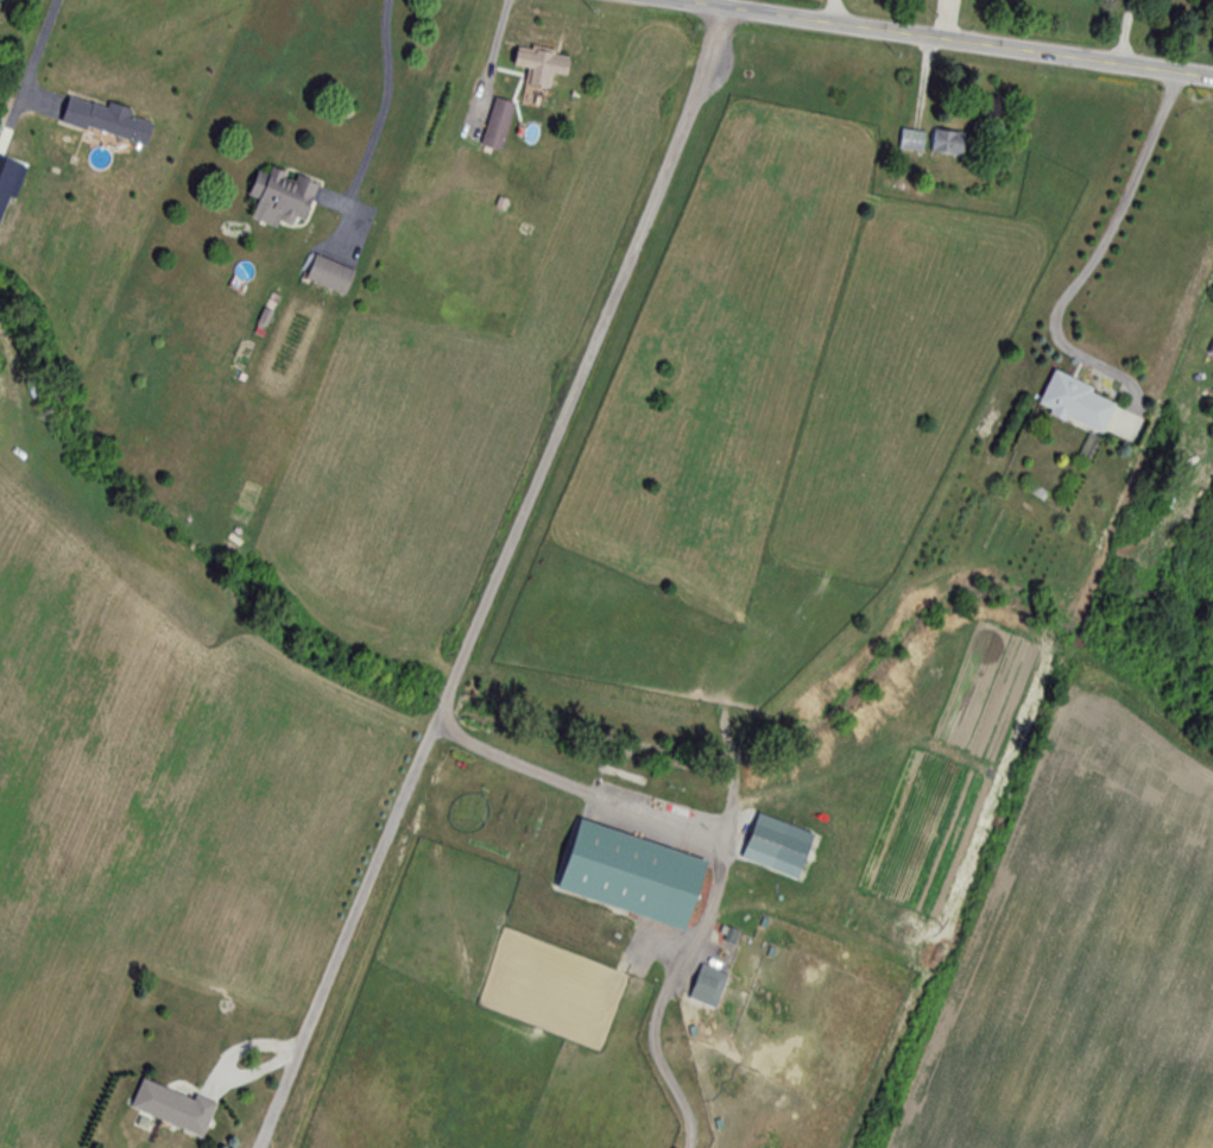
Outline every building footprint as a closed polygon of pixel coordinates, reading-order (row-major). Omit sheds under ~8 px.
[(570,56),(518,45),(513,65),(530,69),(526,84),(549,89),(553,73),(565,76),(570,56)] [(146,145),(154,118),(69,95),(61,122),(146,145)] [(502,150),(516,103),(494,97),(481,144),(502,150)] [(923,152),(925,131),(901,128),(899,150),(923,152)] [(962,156),(966,133),(935,129),(932,152),(962,156)] [(251,218),(278,228),(280,221),(302,228),(318,182),(270,165),(266,174),(257,170),(248,196),(258,199),(251,218)] [(305,278),(344,296),(355,272),(316,254),(305,278)] [(1101,435),(1116,399),(1053,372),(1037,407),(1101,435)] [(742,858),(772,868),(787,824),(757,814),(742,858)] [(687,928),(706,859),(578,823),(558,892),(687,928)] [(715,1009),(730,976),(703,965),(689,997),(715,1009)] [(193,1100),(142,1080),(130,1109),(203,1138),(216,1103),(195,1095),(193,1100)]
